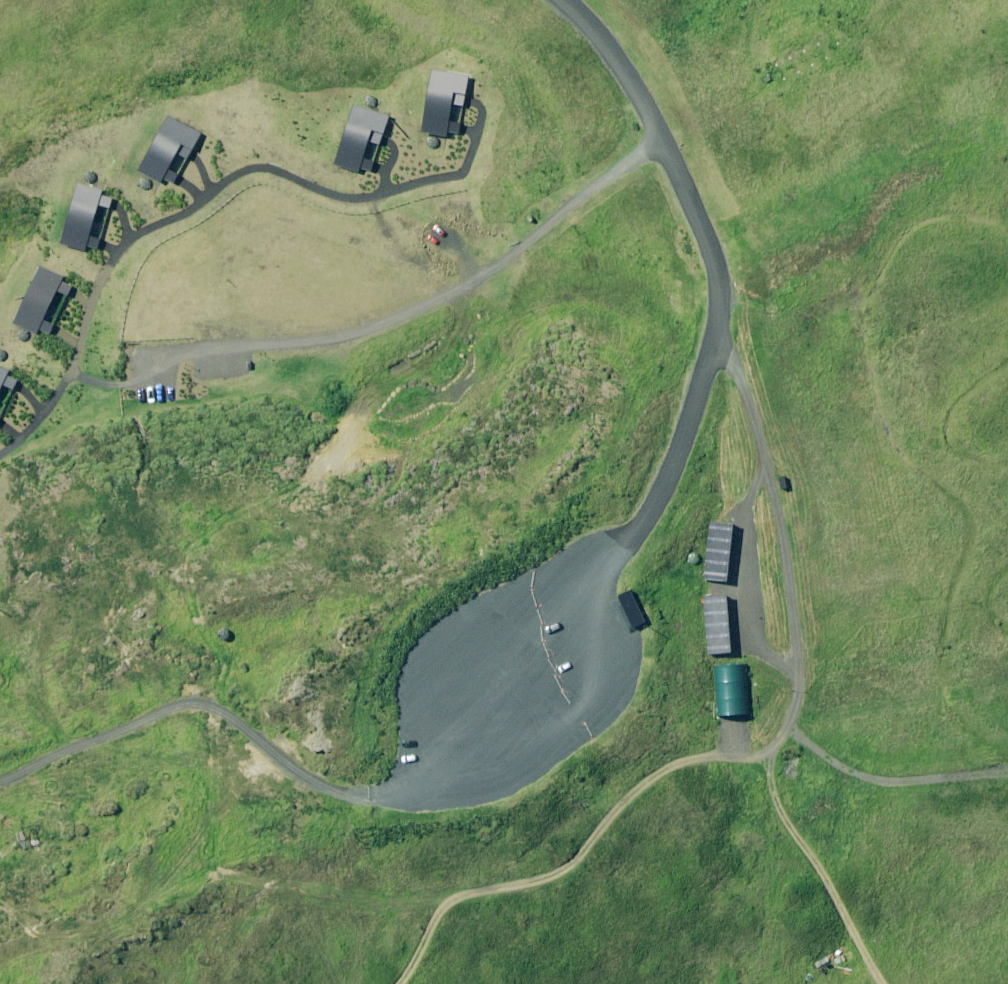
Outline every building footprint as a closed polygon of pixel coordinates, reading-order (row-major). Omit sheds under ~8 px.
[(438,69),(427,128),(465,135),(476,76),(438,69)] [(352,107),(337,165),(374,174),(389,116),(352,107)] [(167,113),(137,165),(171,184),(200,131),(167,113)] [(75,189),(60,247),(98,256),(112,198),(75,189)] [(40,261),(15,316),(50,331),(75,277),(40,261)] [(19,373),(0,365),(0,416),(19,373)]
